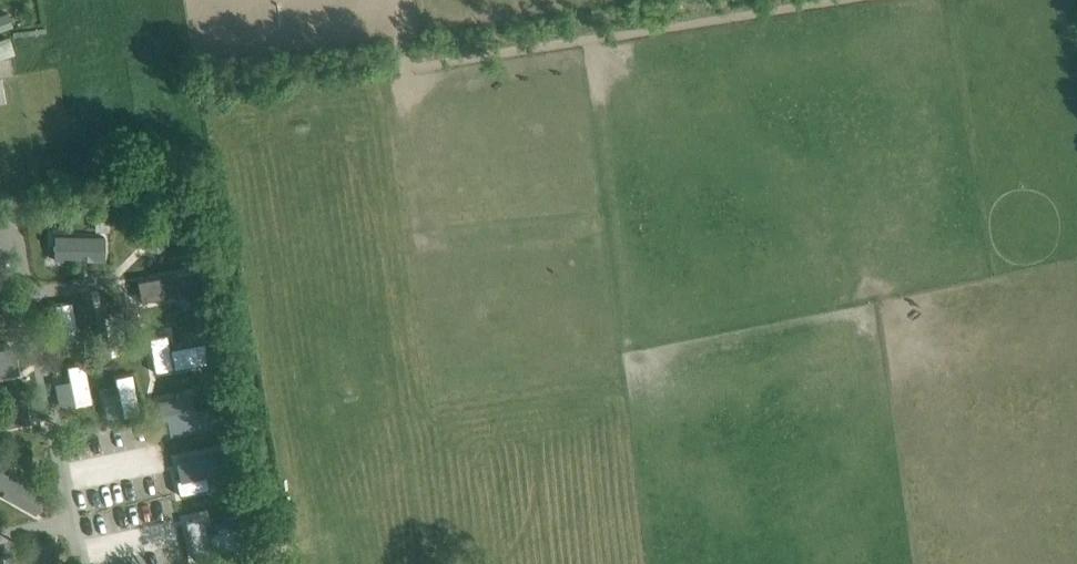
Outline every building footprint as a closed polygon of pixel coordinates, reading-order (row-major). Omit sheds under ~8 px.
[(0,38),(0,60),(18,54),(11,34),(0,38)] [(55,236),(54,258),(105,259),(106,236),(55,236)] [(201,268),(138,281),(142,303),(144,302),(144,300),(177,294),(177,296),(179,295),(179,293),(183,292),(183,295),(192,293),(192,291),(203,288),(199,271),(201,271),(201,268)] [(58,318),(45,320),(49,344),(62,342),(63,344),(80,340),(73,301),(55,304),(58,318)] [(106,329),(93,332),(98,356),(111,353),(111,356),(129,352),(121,313),(104,316),(106,329)] [(70,379),(57,382),(62,406),(75,403),(75,405),(93,402),(85,363),(68,366),(70,379)] [(118,390),(105,393),(110,416),(123,414),(123,416),(140,413),(133,374),(116,377),(118,390)] [(0,407),(0,427),(27,423),(24,403),(0,407)] [(181,479),(176,480),(180,495),(210,488),(206,473),(227,469),(223,450),(177,460),(181,479)] [(0,465),(0,492),(35,512),(48,489),(1,462),(0,465)] [(205,517),(185,521),(193,558),(249,546),(249,544),(247,544),(243,528),(228,531),(228,529),(219,531),(219,533),(211,535),(210,532),(208,533),(205,517)] [(0,556),(0,563),(13,563),(12,555),(0,556)]
